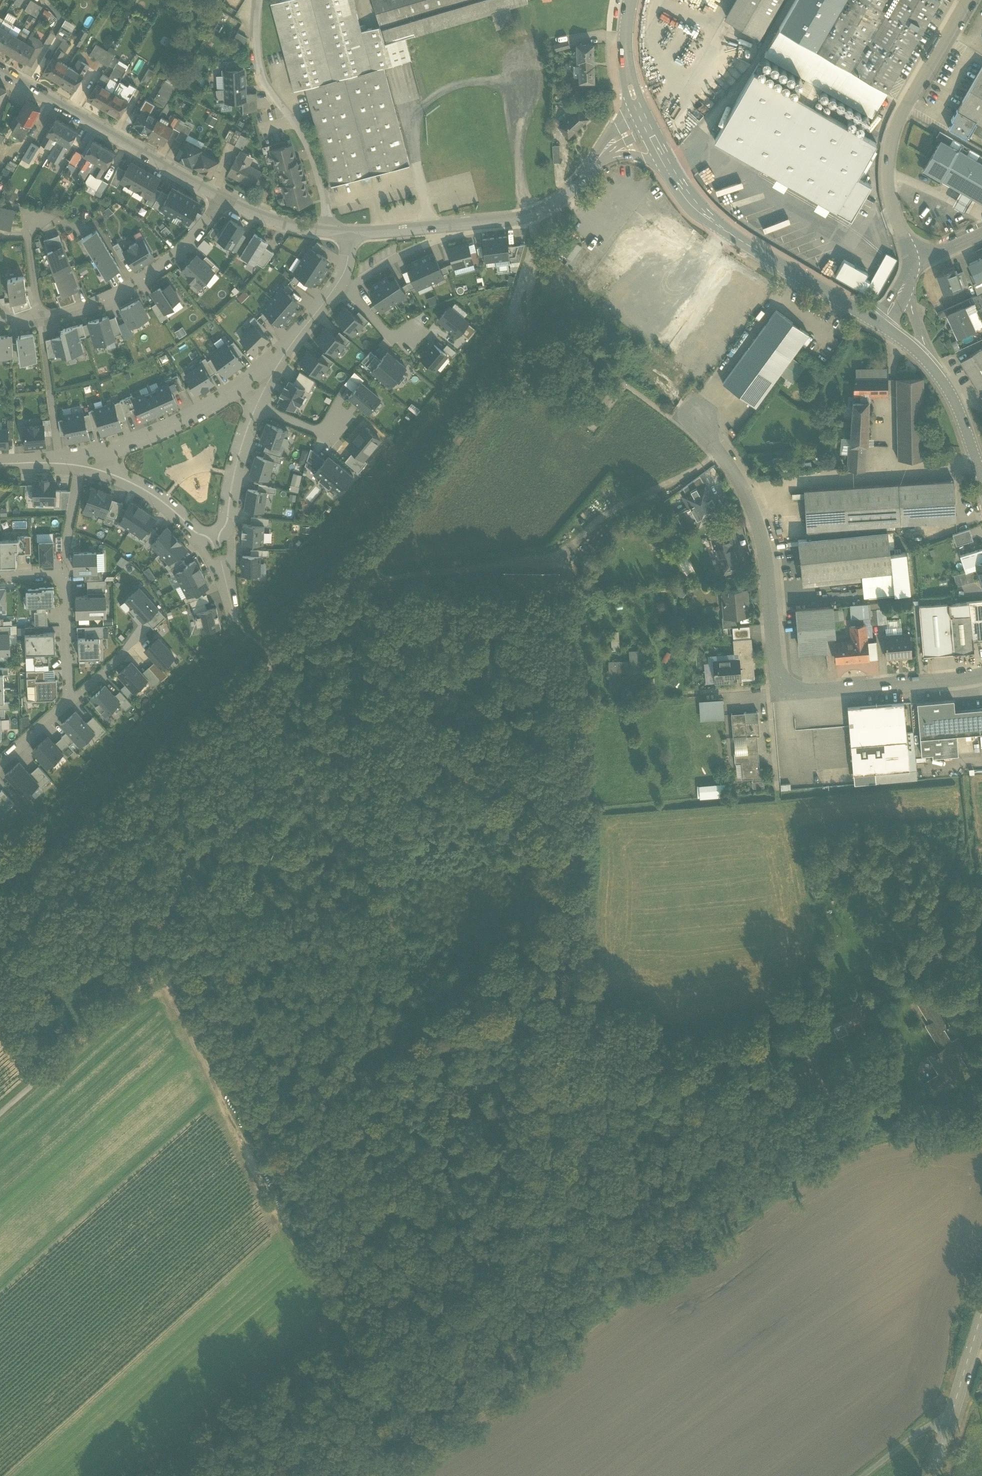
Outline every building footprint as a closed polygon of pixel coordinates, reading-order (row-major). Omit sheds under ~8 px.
[(31,0),(30,0),(25,10),(31,13),(36,3),(31,0)] [(223,3),(237,12),(245,0),(225,0),(223,3)] [(271,4),(294,91),(305,88),(331,185),(361,177),(363,183),(371,181),(369,175),(409,164),(398,123),(383,67),(372,70),(361,31),(353,0),(284,0),(271,4)] [(380,26),(385,43),(405,38),(492,12),(496,28),(514,23),(509,6),(528,1),(527,0),(372,0),(380,26)] [(734,23),(747,0),(735,0),(725,18),(734,23)] [(734,23),(760,38),(781,0),(747,0),(734,23)] [(779,28),(887,90),(938,0),(795,0),(779,28)] [(36,3),(31,13),(36,16),(42,6),(36,3)] [(48,18),(52,12),(45,8),(42,14),(48,18)] [(3,17),(12,22),(16,16),(7,11),(3,17)] [(212,28),(221,32),(229,16),(221,12),(212,28)] [(4,18),(0,25),(0,45),(11,26),(13,24),(4,18)] [(65,21),(62,27),(72,32),(75,26),(65,21)] [(11,26),(0,45),(0,47),(8,52),(22,28),(15,25),(13,24),(11,26)] [(405,38),(385,43),(380,26),(361,31),(372,70),(383,67),(388,66),(397,63),(406,61),(411,60),(405,38)] [(56,37),(62,40),(66,42),(72,32),(62,27),(56,37)] [(22,28),(8,52),(17,57),(26,41),(24,40),(29,32),(22,28)] [(806,78),(795,96),(753,72),(714,140),(851,219),(871,184),(857,176),(876,143),(811,105),(822,87),(872,116),(887,90),(779,28),(764,54),(806,78)] [(73,43),(79,46),(87,33),(81,29),(73,43)] [(247,39),(237,33),(234,38),(244,44),(247,39)] [(28,43),(26,41),(17,57),(26,62),(32,51),(37,54),(43,45),(39,42),(38,39),(34,37),(31,37),(28,43)] [(58,48),(65,52),(69,44),(66,42),(62,40),(58,48)] [(553,44),(555,51),(570,48),(568,40),(553,44)] [(593,44),(577,44),(577,61),(580,61),(593,61),(593,44)] [(106,52),(95,45),(89,57),(100,63),(106,52)] [(58,48),(53,56),(52,56),(43,72),(59,81),(68,66),(60,61),(65,52),(58,48)] [(32,51),(26,62),(31,65),(37,54),(32,51)] [(106,52),(100,63),(107,68),(114,56),(106,52)] [(236,60),(226,61),(226,70),(225,70),(226,74),(224,74),(225,89),(216,89),(217,103),(242,101),(245,101),(245,94),(243,69),(236,69),(236,60)] [(120,61),(110,78),(118,83),(120,80),(128,66),(120,61)] [(593,61),(580,61),(580,65),(579,65),(580,81),(594,81),(593,65),(592,62),(593,62),(593,61)] [(76,70),(68,66),(59,81),(74,90),(83,75),(88,66),(81,62),(76,70)] [(981,67),(957,110),(975,120),(981,124),(981,67)] [(148,68),(140,82),(146,86),(155,72),(148,68)] [(103,74),(98,83),(97,82),(88,98),(104,107),(113,92),(105,87),(110,78),(103,74)] [(118,83),(110,78),(105,87),(113,92),(118,83)] [(166,80),(154,101),(164,107),(176,85),(166,80)] [(823,90),(822,90),(821,91),(820,91),(820,92),(819,93),(819,94),(819,95),(820,96),(820,97),(821,98),(822,98),(823,98),(824,98),(825,98),(826,97),(827,96),(827,95),(828,94),(828,93),(827,92),(827,91),(826,91),(825,90),(824,90),(823,90)] [(257,93),(245,94),(245,101),(242,101),(243,113),(257,110),(257,93)] [(832,95),(831,94),(830,95),(829,95),(828,96),(828,97),(827,98),(827,99),(828,100),(828,101),(829,102),(830,102),(831,103),(832,103),(833,102),(834,102),(835,101),(835,100),(836,99),(836,98),(835,97),(834,96),(834,95),(832,95)] [(841,99),(840,99),(838,99),(837,100),(836,101),(836,102),(836,103),(836,104),(836,106),(837,106),(838,107),(839,108),(840,108),(842,107),(843,106),(843,105),(844,104),(844,103),(844,102),(843,101),(842,100),(841,99)] [(147,100),(142,109),(142,108),(133,124),(148,133),(157,118),(149,113),(155,104),(147,100)] [(40,109),(26,101),(17,117),(20,119),(30,125),(31,125),(40,109)] [(167,102),(162,110),(166,112),(170,104),(167,102)] [(849,104),(848,104),(847,104),(846,105),(845,105),(844,106),(844,107),(844,108),(844,109),(844,110),(845,111),(846,112),(847,112),(848,112),(849,112),(850,112),(851,111),(852,110),(852,109),(852,108),(852,107),(852,106),(851,105),(850,104),(849,104)] [(577,108),(559,126),(568,136),(587,118),(577,108)] [(857,109),(856,109),(855,109),(854,109),(853,110),(853,111),(852,112),(852,113),(852,114),(853,115),(853,116),(854,117),(855,117),(856,117),(857,117),(858,117),(859,116),(860,116),(860,115),(861,114),(861,113),(860,112),(860,111),(859,110),(858,109),(857,109)] [(957,110),(956,110),(951,120),(952,121),(948,128),(965,138),(975,120),(957,110)] [(166,123),(157,118),(148,133),(164,143),(173,128),(173,127),(178,118),(171,114),(166,123)] [(864,114),(863,114),(862,115),(861,116),(861,117),(860,118),(861,119),(862,120),(863,121),(864,122),(865,122),(866,122),(867,121),(868,120),(869,119),(869,117),(868,116),(868,115),(867,114),(866,114),(864,114)] [(66,125),(55,118),(46,134),(47,134),(53,138),(57,140),(66,125)] [(185,122),(178,118),(173,127),(173,128),(180,131),(184,123),(185,122)] [(851,118),(850,118),(849,119),(848,120),(847,121),(847,122),(847,123),(848,124),(848,125),(849,126),(850,126),(852,126),(853,126),(854,126),(855,125),(855,124),(855,122),(855,121),(855,120),(854,119),(853,119),(852,118),(851,118)] [(30,125),(20,119),(12,133),(22,139),(30,125)] [(184,123),(180,131),(175,139),(182,143),(184,139),(191,127),(184,123)] [(860,123),(859,123),(858,123),(857,123),(856,124),(856,125),(855,126),(855,127),(855,128),(855,129),(856,130),(857,130),(858,131),(859,131),(860,131),(861,131),(862,130),(863,130),(863,129),(863,128),(863,127),(863,126),(863,125),(862,124),(861,123),(860,123)] [(77,131),(66,125),(57,140),(61,142),(67,146),(68,146),(77,131)] [(235,132),(229,129),(224,139),(229,142),(235,132)] [(235,132),(229,142),(235,145),(240,134),(241,132),(236,130),(235,132)] [(952,139),(939,131),(936,137),(940,139),(949,144),(952,139)] [(47,134),(41,144),(46,147),(47,148),(53,138),(47,134)] [(240,134),(235,145),(242,149),(248,138),(240,134)] [(53,138),(47,148),(46,147),(42,154),(48,158),(57,140),(53,138)] [(184,139),(182,143),(175,157),(193,166),(200,151),(201,151),(202,148),(184,139)] [(949,144),(940,139),(923,169),(940,179),(957,149),(949,144)] [(53,161),(57,154),(55,153),(61,142),(57,140),(48,158),(53,161)] [(93,140),(84,155),(84,156),(90,159),(95,162),(104,146),(93,140)] [(61,142),(55,153),(57,154),(61,156),(67,146),(61,142)] [(31,143),(23,157),(30,161),(38,147),(31,143)] [(291,145),(271,150),(272,156),(273,156),(276,168),(280,168),(281,173),(282,173),(285,185),(282,186),(284,193),(286,193),(288,203),(296,201),(297,206),(310,202),(308,194),(307,194),(304,181),(306,180),(305,175),(304,175),(300,162),(297,162),(296,158),(295,158),(291,145)] [(104,146),(95,162),(98,164),(92,175),(90,174),(85,183),(97,191),(103,180),(99,178),(105,168),(115,153),(104,146),(104,147),(104,146)] [(957,149),(940,179),(981,203),(981,202),(981,164),(975,160),(957,149)] [(201,151),(200,151),(193,166),(211,176),(219,160),(201,151)] [(261,172),(244,163),(249,155),(241,151),(237,159),(236,159),(228,174),(254,187),(261,172)] [(78,166),(83,157),(75,153),(69,163),(77,168),(78,166)] [(90,159),(84,156),(83,157),(78,166),(83,169),(84,170),(90,159)] [(163,178),(130,158),(119,180),(152,198),(163,178)] [(95,162),(90,159),(84,170),(83,169),(79,176),(85,179),(95,162)] [(2,174),(7,176),(9,170),(13,172),(16,163),(7,160),(2,174)] [(97,191),(95,194),(101,197),(108,183),(103,180),(97,191)] [(715,189),(717,194),(740,186),(738,181),(715,189)] [(55,184),(52,192),(60,195),(63,186),(55,184)] [(177,191),(172,189),(161,207),(168,211),(166,214),(166,216),(171,219),(174,214),(185,194),(177,190),(177,191)] [(185,194),(174,214),(188,223),(199,204),(192,200),(193,199),(185,194)] [(49,226),(54,213),(52,212),(53,209),(43,205),(37,221),(49,226)] [(0,207),(0,224),(10,227),(14,211),(0,207)] [(746,219),(770,213),(769,208),(745,214),(746,219)] [(230,220),(218,239),(231,248),(241,233),(244,228),(230,220)] [(96,231),(83,239),(94,259),(108,251),(96,231)] [(268,242),(254,234),(241,256),(248,260),(254,264),(255,263),(265,247),(268,242)] [(59,235),(44,241),(48,252),(63,247),(59,235)] [(506,236),(482,239),(485,261),(495,260),(509,258),(507,246),(506,236)] [(144,239),(123,250),(133,268),(154,258),(144,239)] [(467,243),(448,248),(453,268),(473,262),(467,243)] [(524,244),(507,246),(509,258),(510,263),(519,262),(524,244)] [(63,247),(48,252),(55,273),(70,267),(63,247)] [(274,253),(265,247),(255,263),(263,267),(274,253)] [(327,259),(310,248),(301,260),(324,275),(328,268),(323,264),(327,259)] [(120,270),(108,251),(94,259),(106,279),(120,270)] [(886,253),(864,292),(875,298),(896,259),(886,253)] [(435,258),(430,261),(427,255),(419,259),(430,283),(444,277),(435,258)] [(196,256),(181,272),(198,288),(213,272),(196,256)] [(967,264),(972,273),(976,283),(981,280),(981,257),(967,264)] [(430,283),(419,259),(417,260),(411,263),(414,268),(408,271),(417,289),(419,288),(419,286),(419,288),(430,283)] [(324,275),(301,260),(293,273),(310,284),(314,279),(319,282),(324,275)] [(78,289),(70,267),(55,273),(63,294),(72,291),(78,289)] [(955,269),(937,275),(943,291),(961,285),(955,269)] [(864,278),(854,272),(848,283),(858,289),(864,278)] [(395,278),(390,281),(386,276),(379,281),(394,303),(406,295),(395,278)] [(24,277),(8,279),(11,302),(27,300),(26,296),(24,277)] [(973,284),(977,295),(981,293),(981,280),(976,283),(974,284),(973,284)] [(394,303),(379,281),(372,286),(372,287),(375,291),(370,295),(381,312),(394,303)] [(167,314),(179,305),(163,283),(152,291),(167,314)] [(297,301),(282,288),(272,299),(292,317),(298,310),(293,306),(297,301)] [(75,302),(72,291),(63,294),(57,297),(60,307),(75,302)] [(970,298),(973,303),(981,299),(981,293),(977,295),(970,298)] [(27,300),(11,302),(11,303),(14,313),(32,308),(28,296),(26,296),(27,300)] [(272,299),(262,310),(278,324),(282,319),(286,323),(292,317),(272,299)] [(981,324),(981,299),(973,303),(981,324)] [(139,301),(121,310),(130,328),(148,318),(139,301)] [(947,315),(957,337),(981,325),(981,324),(973,303),(947,315)] [(363,324),(345,307),(335,318),(353,335),(363,325),(363,324)] [(468,323),(448,307),(438,319),(458,336),(468,323)] [(776,310),(723,383),(755,407),(780,373),(792,356),(808,334),(776,310)] [(107,317),(88,323),(91,333),(95,346),(114,340),(113,336),(108,320),(107,317)] [(115,318),(108,320),(113,336),(122,334),(115,318)] [(91,333),(88,323),(83,325),(85,335),(91,333)] [(82,325),(77,326),(80,338),(86,337),(85,335),(83,325),(82,325)] [(77,326),(61,330),(62,336),(60,337),(52,339),(56,356),(61,355),(62,358),(83,352),(80,338),(77,326)] [(255,327),(240,341),(254,354),(259,349),(259,350),(264,346),(263,345),(268,340),(255,327)] [(345,344),(325,328),(316,340),(335,356),(345,344)] [(33,335),(18,337),(19,342),(21,360),(22,363),(36,361),(33,335)] [(12,343),(12,337),(0,337),(0,360),(13,359),(12,343)] [(56,356),(52,339),(46,340),(48,358),(56,356)] [(19,342),(12,343),(13,359),(13,361),(21,360),(19,342)] [(238,358),(226,343),(218,349),(233,369),(236,366),(238,368),(243,364),(238,358)] [(446,355),(434,345),(421,360),(433,370),(446,355)] [(443,349),(450,355),(453,351),(446,345),(443,349)] [(960,361),(979,392),(981,390),(981,347),(960,361)] [(218,349),(210,355),(221,371),(226,377),(230,373),(229,372),(233,369),(218,349)] [(328,366),(309,350),(299,363),(319,378),(328,366)] [(372,371),(381,360),(370,352),(361,362),(372,371)] [(381,360),(372,371),(390,387),(395,381),(402,373),(406,369),(387,353),(381,360)] [(546,358),(541,354),(537,359),(542,363),(546,358)] [(792,356),(780,373),(792,382),(804,365),(792,356)] [(202,365),(185,376),(196,394),(213,384),(202,365)] [(886,377),(885,369),(869,370),(869,378),(886,377)] [(354,392),(361,384),(363,381),(354,373),(345,384),(354,392)] [(405,377),(402,373),(395,381),(399,384),(405,377)] [(869,378),(869,395),(888,394),(887,377),(886,377),(869,378)] [(869,378),(854,378),(852,402),(849,445),(847,470),(864,471),(866,445),(868,445),(869,395),(869,378)] [(923,378),(896,378),(898,459),(924,459),(923,378)] [(305,391),(289,382),(286,388),(284,387),(280,395),(281,396),(280,398),(279,399),(279,402),(294,410),(297,404),(299,405),(303,397),(302,396),(305,391)] [(167,384),(150,392),(160,414),(169,410),(177,406),(167,384)] [(380,400),(361,384),(354,392),(349,398),(368,413),(380,400)] [(150,392),(133,400),(143,422),(160,414),(150,392)] [(114,403),(104,406),(109,423),(111,430),(115,429),(116,431),(122,429),(120,423),(119,420),(118,420),(114,403)] [(104,406),(94,409),(99,425),(99,426),(101,435),(107,433),(107,431),(111,430),(109,423),(104,406)] [(83,412),(63,416),(67,433),(66,433),(68,442),(89,438),(87,428),(86,429),(83,412)] [(288,432),(267,424),(260,441),(282,449),(283,444),(285,445),(288,438),(286,437),(288,432)] [(44,426),(24,427),(25,447),(45,445),(44,426)] [(380,441),(364,428),(347,447),(363,461),(380,441)] [(0,430),(0,447),(8,447),(8,430),(0,430)] [(273,462),(257,457),(251,476),(252,476),(252,472),(252,476),(267,481),(273,462)] [(337,464),(336,465),(327,458),(314,474),(313,474),(319,479),(318,479),(329,488),(338,495),(353,477),(337,464)] [(292,473),(289,490),(297,492),(301,475),(292,473)] [(697,477),(683,488),(686,495),(702,486),(697,477)] [(55,481),(48,481),(48,480),(41,480),(41,481),(34,481),(34,503),(55,503),(55,481)] [(953,480),(803,490),(806,530),(886,525),(956,520),(953,480)] [(6,483),(0,489),(0,506),(19,486),(6,483)] [(710,495),(705,485),(702,486),(686,495),(684,496),(690,507),(676,514),(677,516),(683,526),(693,521),(694,521),(697,519),(699,524),(707,520),(708,522),(714,519),(713,517),(720,513),(715,504),(714,505),(709,496),(710,495)] [(112,495),(105,493),(106,491),(100,489),(99,491),(92,488),(86,505),(86,507),(93,510),(92,512),(104,516),(112,495)] [(245,509),(263,512),(266,493),(248,490),(245,509)] [(144,510),(132,502),(118,523),(130,531),(144,510)] [(156,518),(144,510),(130,531),(143,539),(156,518)] [(264,526),(243,525),(243,532),(242,532),(241,537),(242,537),(242,544),(263,545),(264,526)] [(886,525),(806,530),(807,539),(887,531),(886,525)] [(167,528),(158,536),(159,537),(151,545),(160,554),(177,539),(167,528)] [(721,542),(718,532),(711,534),(721,569),(738,564),(734,548),(738,547),(732,528),(728,529),(731,539),(721,542)] [(969,528),(952,534),(956,545),(973,540),(969,528)] [(728,529),(718,532),(721,542),(731,539),(728,529)] [(807,539),(798,540),(802,580),(891,570),(887,531),(807,539)] [(177,539),(160,554),(162,556),(169,564),(177,557),(178,558),(186,550),(177,539)] [(18,540),(0,541),(1,567),(17,567),(16,551),(18,551),(18,540)] [(53,541),(39,542),(40,565),(54,564),(53,541)] [(961,555),(966,571),(977,567),(976,563),(981,561),(981,548),(961,555)] [(906,552),(890,554),(894,594),(910,592),(906,552)] [(96,553),(74,554),(75,573),(97,572),(96,557),(96,553)] [(119,556),(116,563),(123,566),(127,559),(119,556)] [(259,557),(242,557),(242,575),(259,575),(259,557)] [(186,568),(175,574),(181,586),(202,575),(201,572),(200,572),(194,562),(186,567),(186,568)] [(971,570),(954,575),(957,586),(974,580),(971,570)] [(202,575),(181,586),(187,598),(199,591),(199,593),(208,588),(203,578),(204,577),(202,575)] [(88,596),(106,596),(105,581),(87,581),(88,596)] [(28,592),(26,592),(27,607),(32,606),(52,606),(54,606),(53,587),(40,588),(39,589),(28,589),(28,592)] [(157,609),(139,588),(126,600),(131,607),(128,610),(133,616),(136,614),(143,621),(157,609)] [(747,589),(729,591),(730,594),(722,595),(723,606),(727,605),(728,617),(728,618),(737,617),(748,616),(747,601),(748,601),(747,589)] [(88,596),(76,597),(76,617),(107,616),(106,596),(88,596)] [(969,602),(972,641),(981,640),(981,600),(969,602)] [(969,602),(948,603),(953,653),(973,651),(972,641),(969,602)] [(948,603),(919,606),(923,656),(953,653),(948,603)] [(851,619),(870,618),(870,609),(869,604),(850,606),(851,619)] [(800,647),(827,645),(826,635),(834,635),(833,621),(833,611),(832,606),(797,609),(800,647)] [(216,609),(196,613),(197,617),(195,618),(197,627),(199,626),(201,633),(221,629),(216,609)] [(870,618),(871,625),(878,624),(877,609),(870,609),(870,618)] [(833,611),(833,621),(843,620),(842,610),(833,611)] [(37,612),(34,613),(34,627),(48,627),(48,612),(46,612),(37,612)] [(737,617),(728,618),(728,617),(722,618),(723,628),(732,627),(738,627),(737,617)] [(9,634),(17,634),(16,625),(3,626),(0,626),(0,634),(9,634)] [(865,625),(854,626),(855,644),(836,645),(836,662),(868,660),(866,642),(865,625)] [(85,639),(99,638),(103,638),(102,626),(84,627),(85,639)] [(738,627),(732,627),(733,640),(751,638),(750,626),(738,627)] [(617,632),(611,633),(613,650),(619,650),(617,632)] [(55,633),(25,634),(26,654),(53,653),(53,641),(55,641),(55,633)] [(10,654),(9,634),(0,634),(0,654),(10,654)] [(909,634),(884,636),(886,658),(911,656),(909,634)] [(85,639),(78,639),(77,651),(79,652),(79,659),(100,658),(99,638),(85,639)] [(733,640),(734,654),(738,654),(738,659),(739,659),(741,681),(755,679),(751,638),(733,640)] [(157,639),(145,650),(146,650),(162,668),(161,668),(162,669),(173,659),(172,656),(158,639),(157,639)] [(876,642),(866,642),(868,660),(878,659),(876,642)] [(644,651),(631,651),(631,677),(645,676),(644,651)] [(738,659),(713,661),(715,683),(741,681),(739,659),(738,659)] [(131,661),(117,673),(133,692),(148,680),(131,661)] [(627,661),(610,662),(611,690),(628,690),(627,661)] [(57,680),(36,681),(36,678),(26,678),(27,701),(53,700),(57,696),(57,680)] [(96,705),(95,705),(101,711),(105,715),(109,712),(110,714),(118,707),(116,705),(119,702),(114,696),(105,686),(91,698),(96,705)] [(114,696),(119,702),(126,710),(132,704),(120,691),(114,696)] [(722,700),(699,701),(701,720),(724,719),(722,700)] [(917,703),(921,755),(932,754),(932,757),(958,755),(956,735),(981,733),(981,708),(954,711),(953,700),(917,703)] [(848,708),(854,775),(910,770),(906,732),(904,703),(848,708)] [(94,732),(75,712),(62,724),(79,744),(85,739),(86,740),(94,732)] [(757,712),(731,714),(733,738),(743,738),(745,737),(757,736),(759,736),(757,712)] [(910,770),(854,775),(855,785),(918,780),(914,732),(906,732),(910,770)] [(757,736),(745,737),(743,738),(744,751),(734,752),(735,764),(740,764),(742,779),(752,779),(752,782),(763,781),(762,769),(759,769),(757,736)] [(62,753),(48,737),(33,749),(33,751),(47,766),(62,753)] [(38,783),(19,762),(6,774),(6,775),(21,792),(26,787),(30,791),(38,783)] [(724,783),(699,786),(700,798),(726,796),(724,783)] [(723,797),(701,798),(702,805),(724,803),(723,797)] [(803,1059),(792,1063),(796,1073),(806,1069),(803,1059)] [(792,1063),(780,1067),(784,1080),(797,1076),(796,1073),(792,1063)] [(785,1083),(767,1090),(771,1099),(789,1091),(785,1083)]
